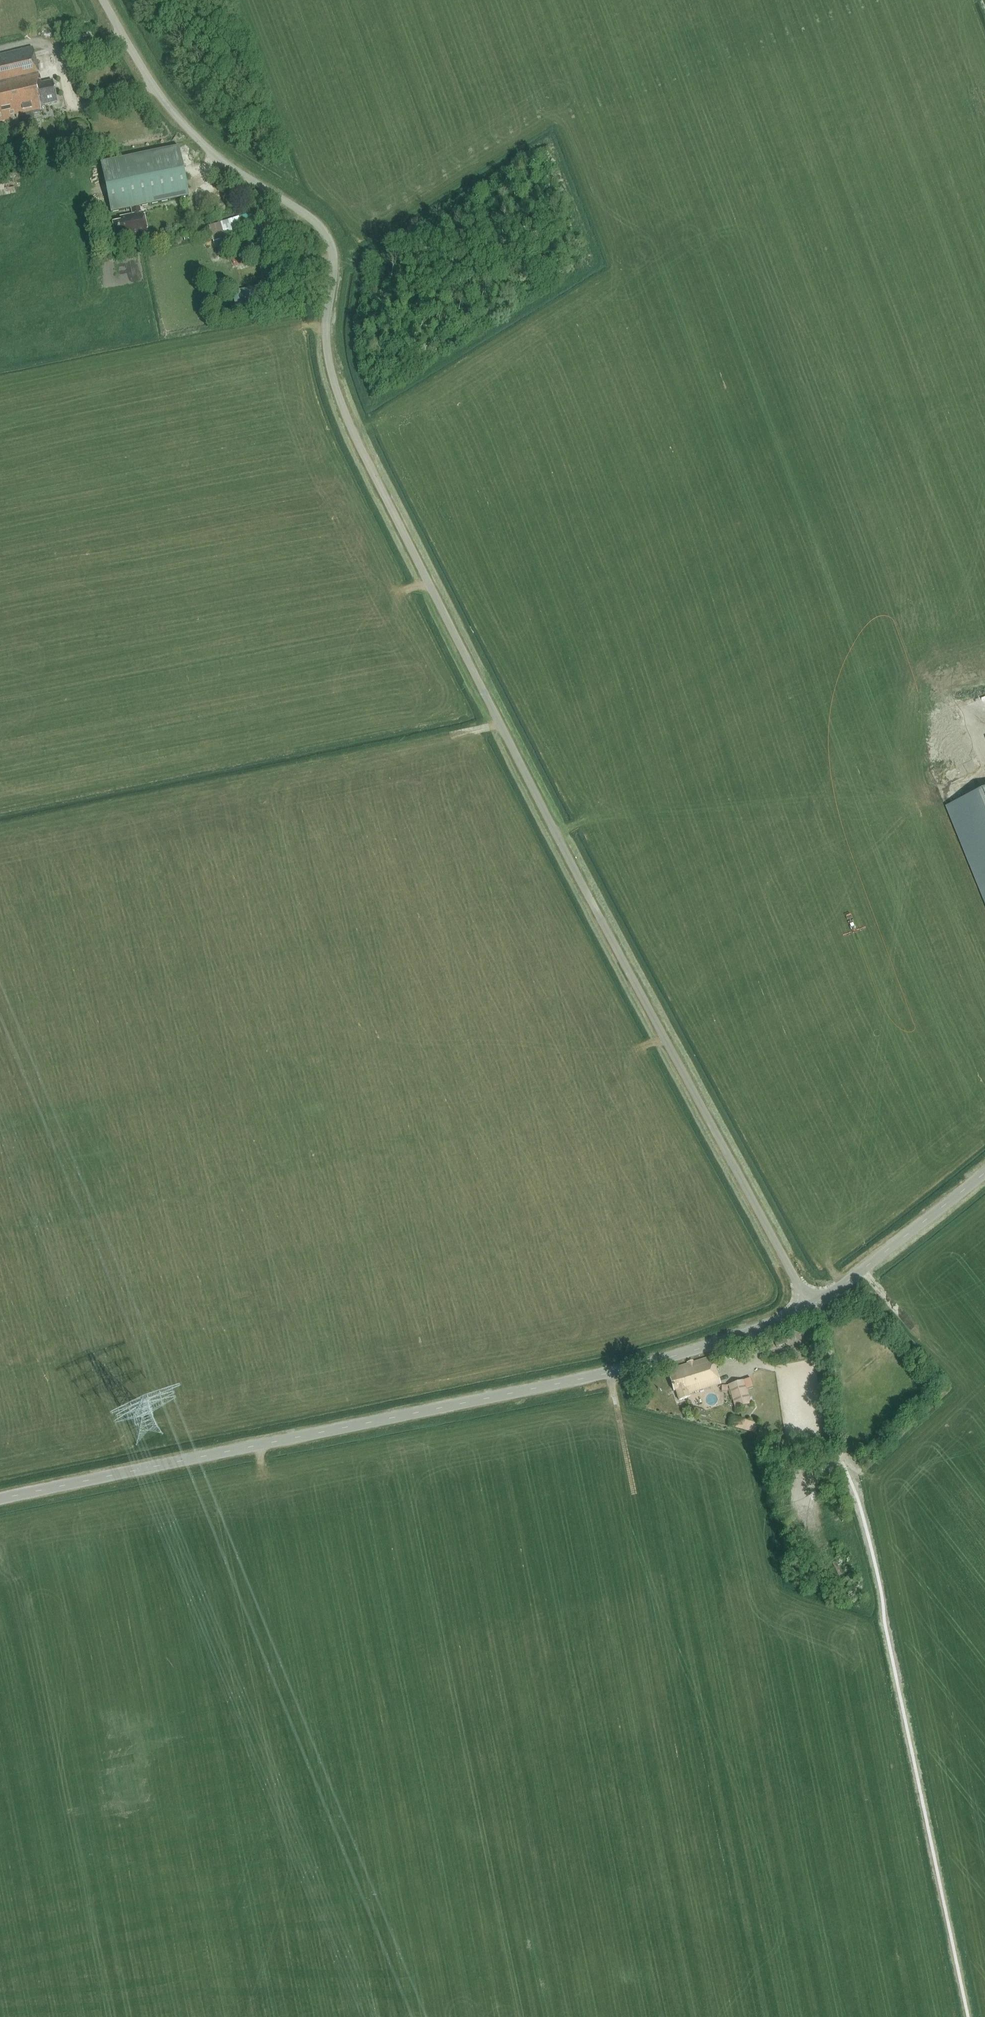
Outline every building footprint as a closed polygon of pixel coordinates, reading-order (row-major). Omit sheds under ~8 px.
[(40,85),(32,49),(0,56),(0,121),(25,116),(25,114),(43,110),(42,106),(58,102),(53,82),(40,85)] [(85,134),(82,140),(90,144),(93,138),(85,134)] [(190,197),(180,147),(101,164),(111,213),(132,209),(133,215),(121,218),(122,222),(113,224),(116,237),(124,235),(125,239),(132,238),(132,239),(149,236),(144,213),(141,214),(140,207),(190,197)] [(0,183),(0,197),(16,193),(14,181),(0,183)] [(257,210),(258,221),(275,220),(274,209),(257,210)] [(254,227),(250,214),(221,223),(209,227),(213,242),(225,239),(224,236),(254,227)] [(183,234),(185,241),(197,238),(195,231),(183,234)] [(256,288),(233,292),(235,305),(265,299),(262,286),(256,287),(256,288)] [(946,807),(984,904),(984,791),(946,807)] [(779,1339),(773,1341),(774,1346),(781,1344),(787,1342),(785,1337),(779,1339)] [(688,1394),(720,1385),(712,1357),(668,1371),(675,1391),(677,1391),(680,1400),(689,1397),(688,1394)] [(750,1378),(744,1379),(747,1389),(753,1387),(750,1378)] [(736,1408),(752,1403),(744,1379),(728,1384),(736,1408)] [(704,1410),(692,1407),(695,1415),(706,1417),(704,1410)] [(758,1423),(732,1416),(729,1426),(755,1433),(758,1423)]
